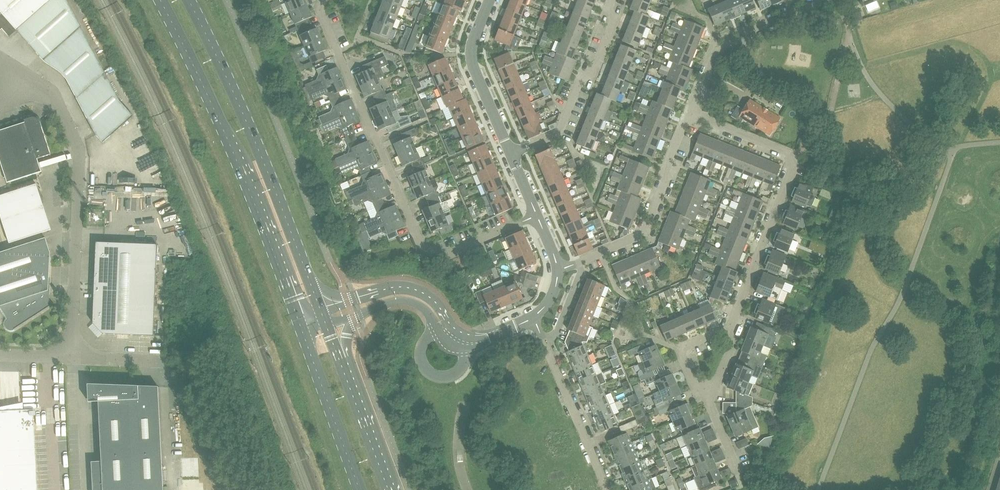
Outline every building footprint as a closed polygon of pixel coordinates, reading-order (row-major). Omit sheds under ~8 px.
[(9,37),(17,30),(45,63),(63,75),(95,135),(102,143),(133,116),(122,104),(67,0),(0,0),(0,26),(9,37)] [(286,2),(285,2),(290,13),(307,6),(305,0),(285,0),(286,2)] [(380,10),(397,17),(401,7),(384,0),(380,10)] [(442,4),(461,11),(465,1),(464,0),(446,0),(444,4),(442,3),(442,4)] [(506,10),(521,16),(525,5),(512,0),(510,0),(506,10)] [(576,2),(592,9),(595,0),(577,0),(576,2)] [(630,9),(649,17),(645,15),(649,5),(636,0),(634,0),(630,9)] [(666,0),(662,10),(668,13),(670,9),(669,8),(671,2),(666,0)] [(725,21),(716,0),(712,0),(711,0),(714,7),(708,9),(715,25),(725,21)] [(722,3),(720,0),(716,0),(725,21),(735,17),(728,1),(722,3)] [(728,1),(735,17),(745,12),(739,0),(730,0),(728,1)] [(745,12),(755,8),(752,0),(739,0),(745,12)] [(761,10),(771,5),(769,0),(757,0),(761,10)] [(889,3),(892,11),(898,9),(895,1),(889,3)] [(576,2),(572,12),(588,19),(592,9),(576,2)] [(442,4),(437,14),(454,21),(459,11),(461,12),(461,11),(442,4)] [(529,19),(535,8),(530,5),(524,16),(529,19)] [(312,17),(307,6),(290,13),(295,24),(298,29),(309,24),(307,19),(312,17)] [(630,9),(634,11),(630,21),(645,27),(649,17),(630,9)] [(380,10),(375,21),(392,28),(397,17),(380,10)] [(506,10),(502,20),(517,26),(521,16),(506,10)] [(855,14),(857,21),(863,19),(860,11),(855,14)] [(572,12),(568,22),(584,29),(588,19),(572,12)] [(437,14),(433,25),(450,32),(454,21),(437,14)] [(502,20),(498,30),(513,36),(517,26),(502,20)] [(685,20),(682,26),(673,23),(671,27),(700,38),(704,28),(685,20)] [(369,36),(386,43),(392,28),(375,21),(369,36)] [(630,21),(626,31),(641,37),(645,27),(630,21)] [(568,22),(564,32),(580,39),(584,29),(568,22)] [(300,35),(305,46),(322,39),(317,28),(311,30),(309,24),(298,29),(300,35)] [(433,25),(429,35),(446,42),(450,32),(433,25)] [(679,34),(676,40),(696,48),(700,38),(671,27),(670,31),(679,34)] [(506,45),(504,50),(511,49),(512,47),(509,46),(513,36),(498,30),(494,40),(506,45)] [(637,47),(641,37),(626,31),(622,41),(637,47)] [(564,32),(560,42),(576,49),(580,39),(564,32)] [(425,47),(442,53),(446,42),(429,35),(425,47)] [(323,58),(321,52),(326,50),(322,39),(305,46),(309,57),(312,63),(323,58)] [(676,40),(674,46),(665,43),(663,47),(692,58),(696,48),(676,40)] [(560,42),(556,52),(572,59),(576,49),(560,42)] [(621,45),(617,55),(631,61),(635,51),(621,45)] [(671,54),(668,60),(673,62),(688,68),(692,58),(663,47),(662,50),(671,54)] [(511,52),(511,49),(504,50),(506,53),(494,58),(499,69),(513,63),(509,53),(511,52)] [(556,52),(554,59),(545,56),(543,59),(572,70),(576,61),(572,59),(556,52)] [(361,66),(363,72),(356,75),(360,86),(377,79),(377,78),(384,75),(381,68),(389,64),(385,55),(361,66)] [(617,55),(613,65),(627,71),(631,61),(617,55)] [(428,65),(433,76),(450,69),(445,57),(428,65)] [(548,73),(564,79),(568,81),(572,70),(543,59),(542,63),(543,63),(547,65),(551,66),(548,73)] [(673,62),(670,68),(661,65),(660,69),(688,80),(692,70),(688,68),(673,62)] [(499,69),(503,79),(517,73),(513,63),(499,69)] [(295,66),(298,72),(306,69),(304,65),(300,64),(295,66)] [(613,65),(609,75),(623,81),(627,71),(613,65)] [(318,75),(317,79),(305,85),(308,92),(342,78),(337,67),(325,72),(323,67),(316,69),(318,75)] [(433,76),(438,86),(455,79),(450,69),(433,76)] [(667,76),(665,82),(684,90),(688,80),(660,69),(658,72),(667,76)] [(503,79),(507,89),(522,83),(517,73),(503,79)] [(609,75),(605,85),(619,91),(623,81),(609,75)] [(311,100),(324,95),(328,96),(330,102),(337,99),(334,94),(347,88),(342,78),(308,92),(311,100)] [(404,80),(406,86),(412,84),(410,78),(404,80)] [(365,97),(372,94),(375,99),(386,94),(383,88),(382,89),(377,79),(360,86),(365,97)] [(438,86),(442,97),(459,90),(455,79),(438,86)] [(665,82),(661,92),(676,98),(680,89),(684,90),(665,82)] [(507,89),(511,99),(526,93),(522,83),(507,89)] [(597,93),(596,94),(615,101),(619,91),(605,85),(601,95),(597,93)] [(445,103),(447,107),(464,100),(459,90),(442,97),(445,103)] [(661,92),(657,102),(672,108),(676,98),(661,92)] [(377,105),(370,108),(375,119),(396,110),(392,100),(394,99),(391,93),(386,95),(386,94),(375,99),(375,100),(377,105)] [(511,99),(516,109),(530,103),(526,93),(511,99)] [(596,94),(593,104),(607,110),(611,100),(615,101),(596,94)] [(330,102),(332,107),(331,111),(319,117),(320,119),(316,120),(318,126),(356,110),(351,100),(339,104),(337,99),(330,102)] [(449,107),(454,117),(470,110),(467,102),(465,103),(464,100),(447,107),(447,108),(449,107)] [(749,100),(739,117),(769,135),(780,118),(749,100)] [(641,103),(639,107),(668,118),(672,108),(657,102),(657,103),(652,101),(650,107),(641,103)] [(781,102),(776,112),(784,117),(790,107),(781,102)] [(516,109),(520,119),(534,113),(530,103),(516,109)] [(593,104),(589,114),(603,120),(607,110),(593,104)] [(663,128),(668,118),(639,107),(635,105),(632,112),(636,113),(638,111),(647,114),(644,121),(663,128)] [(342,129),(344,134),(354,130),(352,124),(360,120),(356,110),(318,126),(321,132),(325,130),(325,132),(337,127),(342,129)] [(379,130),(386,127),(389,133),(411,123),(408,115),(399,117),(396,110),(375,119),(379,130)] [(454,117),(458,128),(475,120),(470,110),(454,117)] [(520,119),(524,129),(538,123),(534,113),(520,119)] [(589,114),(585,124),(599,129),(603,120),(589,114)] [(39,120),(38,119),(35,117),(33,117),(32,117),(24,120),(25,122),(0,130),(0,161),(7,183),(41,171),(37,158),(51,154),(40,122),(39,120)] [(458,128),(463,138),(479,131),(475,120),(458,128)] [(659,138),(663,128),(644,121),(642,127),(629,122),(628,125),(659,138)] [(529,139),(543,133),(538,123),(524,129),(529,139)] [(356,128),(360,137),(368,133),(364,124),(356,128)] [(585,124),(581,134),(595,139),(599,129),(585,124)] [(655,148),(659,138),(628,125),(628,126),(626,125),(625,129),(639,135),(636,141),(655,148)] [(399,135),(401,141),(394,144),(399,155),(415,148),(411,138),(418,135),(415,128),(399,135)] [(467,149),(484,142),(479,131),(463,138),(467,149)] [(583,153),(585,148),(591,150),(595,139),(581,134),(576,144),(577,144),(575,148),(578,151),(583,153)] [(693,161),(696,155),(702,157),(710,138),(700,134),(689,159),(693,161)] [(457,138),(451,141),(454,148),(460,145),(457,138)] [(702,157),(708,160),(705,169),(709,170),(720,142),(710,138),(702,157)] [(335,159),(336,159),(339,166),(372,152),(367,141),(359,145),(357,139),(347,143),(349,149),(348,153),(335,159)] [(623,148),(651,159),(655,148),(636,141),(634,148),(625,144),(623,148)] [(716,163),(722,165),(730,146),(720,142),(709,170),(712,172),(716,163)] [(446,145),(450,155),(456,153),(453,147),(453,148),(451,143),(446,145)] [(485,144),(468,151),(473,162),(490,155),(485,144)] [(403,166),(411,163),(413,168),(425,163),(424,163),(422,158),(422,157),(426,155),(422,146),(416,149),(415,148),(399,155),(403,166)] [(722,165),(728,168),(725,177),(728,178),(740,150),(730,146),(722,165)] [(536,155),(540,165),(554,159),(550,149),(536,155)] [(736,170),(742,173),(750,154),(740,150),(728,178),(732,180),(736,170)] [(371,171),(369,167),(377,163),(372,152),(339,166),(342,172),(342,174),(354,169),(359,170),(361,176),(371,171)] [(742,173),(749,176),(745,185),(748,186),(760,158),(750,154),(742,173)] [(473,162),(478,173),(494,166),(490,155),(473,162)] [(628,162),(625,169),(644,177),(649,167),(620,155),(619,159),(628,162)] [(450,166),(452,172),(457,170),(455,164),(453,158),(448,161),(450,166)] [(756,179),(762,181),(770,162),(760,158),(748,186),(752,188),(756,179)] [(332,160),(331,161),(334,168),(339,166),(336,159),(333,160),(332,160)] [(540,165),(544,175),(559,169),(554,159),(540,165)] [(696,162),(689,160),(686,166),(693,169),(696,162)] [(770,191),(773,185),(780,166),(770,162),(762,181),(769,184),(766,190),(770,191)] [(429,180),(425,171),(427,170),(425,163),(413,168),(415,174),(408,177),(413,188),(435,179),(434,178),(429,180)] [(334,168),(336,175),(337,174),(338,174),(342,172),(339,166),(334,168)] [(478,173),(482,183),(499,176),(494,166),(478,173)] [(544,175),(549,185),(563,179),(559,169),(544,175)] [(614,172),(612,176),(640,187),(644,177),(625,169),(622,175),(614,172)] [(349,191),(350,191),(345,193),(348,200),(353,198),(386,184),(381,173),(373,177),(371,171),(361,176),(363,181),(361,185),(349,191)] [(708,186),(710,180),(691,172),(687,183),(715,194),(717,190),(708,186)] [(482,183),(487,194),(503,187),(499,176),(482,183)] [(619,183),(616,189),(636,197),(637,197),(640,187),(612,176),(610,179),(619,183)] [(418,199),(425,196),(427,201),(439,196),(436,190),(438,185),(435,179),(413,188),(418,199)] [(549,185),(553,195),(567,189),(563,179),(549,185)] [(340,184),(342,190),(350,187),(347,181),(340,184)] [(810,194),(813,188),(799,182),(797,188),(795,187),(791,196),(793,197),(791,202),(805,207),(806,205),(810,206),(812,205),(815,198),(814,196),(810,194)] [(687,183),(683,193),(702,201),(705,194),(714,198),(715,194),(687,183)] [(40,233),(50,229),(36,184),(0,195),(0,217),(9,243),(40,233)] [(368,200),(372,202),(375,208),(385,203),(382,198),(391,194),(386,184),(353,198),(356,206),(368,200)] [(487,194),(491,204),(508,197),(503,187),(487,194)] [(553,195),(557,205),(571,199),(567,189),(553,195)] [(610,194),(608,198),(637,209),(641,198),(637,197),(636,197),(616,189),(616,190),(621,192),(619,197),(610,194)] [(762,201),(743,193),(734,189),(732,193),(742,197),(739,204),(758,211),(762,201)] [(683,193),(679,203),(707,214),(709,210),(700,207),(702,201),(683,193)] [(422,210),(427,221),(444,214),(439,204),(442,203),(439,196),(427,201),(429,207),(422,210)] [(496,215),(512,208),(508,197),(491,204),(496,215)] [(616,205),(613,212),(633,219),(637,209),(608,198),(607,201),(616,205)] [(557,205),(561,215),(576,209),(571,199),(557,205)] [(375,208),(377,213),(376,214),(375,217),(363,223),(366,230),(400,216),(395,205),(387,209),(385,203),(375,208)] [(671,211),(670,211),(690,219),(694,221),(697,214),(706,218),(707,214),(679,203),(675,213),(671,211)] [(739,204),(736,210),(727,206),(726,210),(754,221),(758,211),(739,204)] [(796,230),(804,211),(790,205),(788,211),(786,210),(782,219),(784,220),(782,224),(796,230)] [(833,206),(828,218),(836,221),(840,209),(833,206)] [(561,215),(566,225),(580,219),(576,209),(561,215)] [(733,217),(731,224),(750,231),(754,221),(726,210),(724,213),(733,217)] [(670,211),(666,221),(695,233),(696,229),(687,225),(690,219),(670,211)] [(623,236),(627,234),(633,219),(613,212),(609,222),(624,228),(622,233),(623,236)] [(450,223),(448,224),(444,214),(427,221),(432,232),(439,229),(441,234),(453,230),(450,223)] [(399,236),(396,230),(405,226),(400,216),(366,230),(360,233),(364,241),(382,233),(387,234),(389,240),(399,236)] [(566,225),(570,235),(584,229),(580,219),(566,225)] [(666,221),(662,231),(682,239),(684,232),(693,236),(695,233),(666,221)] [(827,222),(825,228),(833,231),(836,225),(827,222)] [(731,224),(728,230),(719,226),(718,230),(746,241),(750,231),(731,224)] [(787,252),(795,234),(795,233),(781,228),(779,233),(777,233),(773,242),(775,243),(773,247),(787,252)] [(570,235),(574,245),(588,239),(584,229),(570,235)] [(522,230),(506,238),(510,248),(527,241),(522,230)] [(725,237),(723,243),(742,251),(746,241),(718,230),(716,233),(725,237)] [(658,242),(656,246),(660,249),(663,243),(677,249),(682,239),(662,231),(658,242)] [(48,294),(50,252),(45,238),(0,252),(0,307),(8,319),(7,319),(7,320),(6,321),(5,322),(5,323),(5,324),(5,325),(5,326),(5,327),(6,328),(7,328),(7,329),(8,329),(9,330),(10,330),(11,330),(12,330),(13,330),(14,329),(49,306),(47,307),(48,294)] [(593,249),(588,239),(574,245),(579,255),(593,249)] [(510,248),(515,259),(531,252),(527,241),(510,248)] [(157,244),(96,242),(93,323),(103,334),(154,336),(157,244)] [(723,243),(720,250),(711,246),(712,245),(705,242),(703,247),(710,249),(710,250),(738,261),(742,251),(723,243)] [(654,252),(660,249),(656,246),(652,248),(642,252),(650,271),(660,267),(654,252)] [(717,257),(715,263),(734,271),(738,261),(710,250),(708,253),(717,257)] [(778,275),(785,256),(786,256),(772,250),(770,256),(768,255),(764,264),(766,265),(764,269),(778,275)] [(515,259),(519,270),(536,263),(531,252),(515,259)] [(642,252),(632,256),(644,285),(645,284),(648,283),(644,274),(650,271),(642,252)] [(630,280),(636,277),(640,286),(644,285),(632,256),(622,261),(630,280)] [(627,289),(624,282),(630,280),(622,261),(612,265),(623,290),(627,289)] [(737,272),(734,271),(715,263),(715,264),(722,267),(718,276),(733,282),(737,272)] [(763,273),(761,279),(759,278),(755,287),(757,288),(756,291),(768,297),(783,302),(787,292),(781,290),(785,282),(763,273)] [(718,276),(714,286),(729,292),(733,282),(718,276)] [(588,279),(584,289),(600,296),(604,285),(588,279)] [(516,282),(505,286),(512,303),(523,298),(516,282)] [(505,286),(494,291),(501,307),(512,303),(505,286)] [(711,307),(714,299),(725,303),(729,292),(714,286),(710,297),(708,300),(710,304),(700,309),(706,323),(717,319),(711,307)] [(605,298),(600,296),(584,289),(580,299),(596,306),(597,303),(602,305),(605,298)] [(490,312),(501,307),(494,291),(483,296),(490,312)] [(619,303),(626,306),(627,302),(620,297),(618,303),(619,303)] [(580,299),(576,309),(592,316),(596,306),(580,299)] [(784,313),(786,308),(774,304),(762,299),(760,304),(758,304),(754,313),(756,314),(754,318),(773,325),(777,324),(780,315),(784,313)] [(619,303),(616,310),(623,313),(626,306),(619,303)] [(588,326),(592,316),(576,309),(572,319),(588,326)] [(700,309),(690,313),(696,328),(706,323),(700,309)] [(690,313),(680,317),(686,332),(696,328),(690,313)] [(680,317),(670,322),(676,336),(686,332),(680,317)] [(568,330),(569,330),(567,336),(571,338),(571,337),(582,342),(587,342),(593,328),(588,326),(572,319),(568,330)] [(655,321),(651,323),(649,319),(645,321),(649,330),(658,327),(655,321)] [(666,341),(676,336),(670,322),(660,326),(666,341)] [(757,322),(754,329),(751,328),(746,339),(763,346),(767,334),(774,337),(777,330),(757,322)] [(575,346),(576,348),(567,352),(571,362),(588,355),(583,345),(582,342),(571,337),(571,338),(568,343),(575,346)] [(751,354),(748,361),(762,367),(765,360),(767,355),(760,352),(763,346),(746,339),(742,351),(751,354)] [(616,355),(612,345),(604,348),(608,358),(616,355)] [(655,345),(642,351),(639,346),(628,351),(630,356),(639,352),(643,362),(659,355),(655,345)] [(571,362),(575,372),(592,365),(588,355),(571,362)] [(659,355),(643,362),(638,364),(640,370),(639,371),(638,373),(641,381),(644,380),(652,376),(655,375),(653,370),(664,365),(659,355)] [(620,364),(619,361),(617,357),(612,359),(610,360),(613,367),(618,365),(620,364)] [(737,364),(732,376),(748,382),(751,376),(758,378),(761,372),(762,367),(748,361),(745,368),(737,364)] [(575,372),(580,382),(602,372),(598,362),(592,365),(575,372)] [(616,370),(619,377),(625,374),(622,367),(616,370)] [(584,392),(600,385),(606,382),(602,372),(580,382),(584,392)] [(661,379),(658,373),(655,375),(652,376),(644,380),(647,385),(655,381),(660,391),(676,384),(672,374),(661,379)] [(677,376),(681,386),(690,383),(686,373),(677,376)] [(727,387),(736,390),(736,402),(752,402),(752,397),(744,394),(748,382),(732,376),(727,387)] [(93,489),(163,489),(158,386),(89,383),(90,401),(98,401),(101,461),(91,461),(93,489)] [(672,404),(670,398),(680,394),(676,384),(660,391),(653,394),(655,399),(653,400),(655,405),(657,410),(672,404)] [(584,392),(588,402),(605,395),(600,385),(584,392)] [(613,404),(618,403),(615,392),(610,394),(613,404)] [(588,402),(593,412),(609,405),(605,395),(588,402)] [(736,402),(736,413),(727,416),(731,426),(754,416),(750,406),(752,406),(752,402),(736,402)] [(660,415),(669,412),(673,422),(689,414),(692,413),(688,403),(674,409),(672,404),(657,410),(660,415)] [(593,412),(597,422),(613,415),(609,405),(593,412)] [(20,410),(13,410),(9,410),(2,411),(0,411),(0,489),(37,489),(33,409),(20,410)] [(698,429),(695,423),(693,424),(689,414),(673,422),(677,431),(680,430),(683,435),(686,434),(698,429)] [(601,432),(618,425),(613,415),(597,422),(601,432)] [(736,436),(752,429),(758,426),(754,416),(731,426),(736,436)] [(633,428),(630,422),(619,426),(621,432),(633,428)] [(698,429),(686,434),(683,435),(687,445),(703,438),(699,428),(698,429)] [(609,441),(613,450),(631,443),(626,433),(609,441)] [(687,445),(691,455),(708,448),(703,438),(687,445)] [(736,443),(738,449),(748,445),(746,438),(736,443)] [(613,450),(617,460),(635,452),(631,443),(613,450)] [(691,455),(695,465),(691,467),(712,458),(708,448),(691,455)] [(617,460),(621,469),(639,461),(635,452),(617,460)] [(691,478),(691,479),(716,468),(712,458),(691,467),(695,476),(691,478)] [(621,469),(625,478),(643,471),(639,461),(621,469)] [(718,485),(716,480),(720,478),(716,468),(691,479),(696,489),(706,489),(718,485)] [(625,478),(629,488),(647,480),(643,471),(625,478)] [(735,479),(729,482),(731,488),(738,485),(735,479)] [(630,489),(649,489),(651,489),(647,480),(629,488),(630,489)] [(672,480),(665,483),(668,489),(675,489),(676,489),(672,480)]
